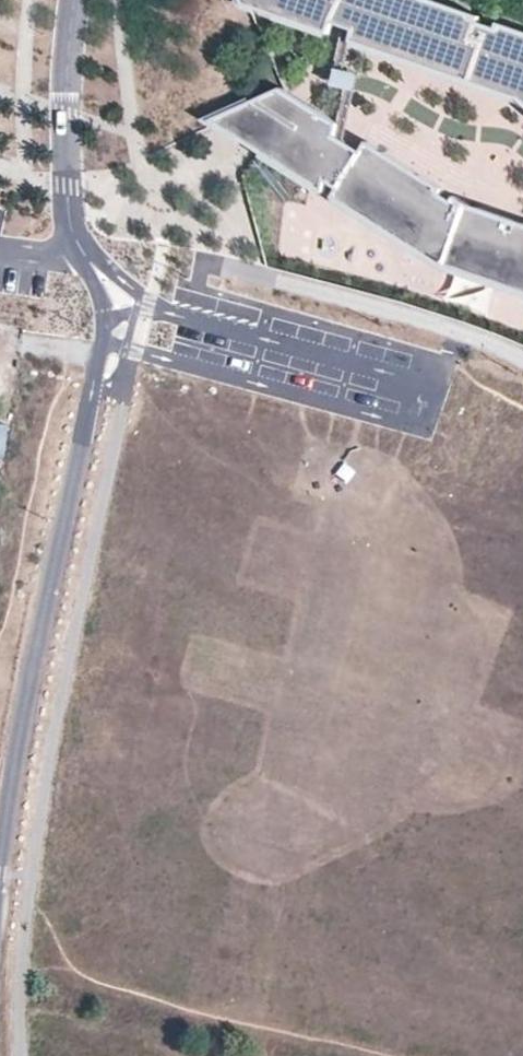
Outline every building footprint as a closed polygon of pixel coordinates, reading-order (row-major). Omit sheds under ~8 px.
[(500,22),(497,29),(479,24),(482,16),(435,0),(242,0),(244,5),(521,101),(522,103),(522,30),(500,22)] [(338,70),(335,88),(358,93),(361,75),(338,70)] [(461,205),(368,141),(361,153),(336,137),(339,123),(283,88),(210,121),(248,148),(429,258),(440,265),(522,294),(522,226),(466,209),(461,205)] [(368,141),(339,123),(336,137),(361,153),(368,141)]
